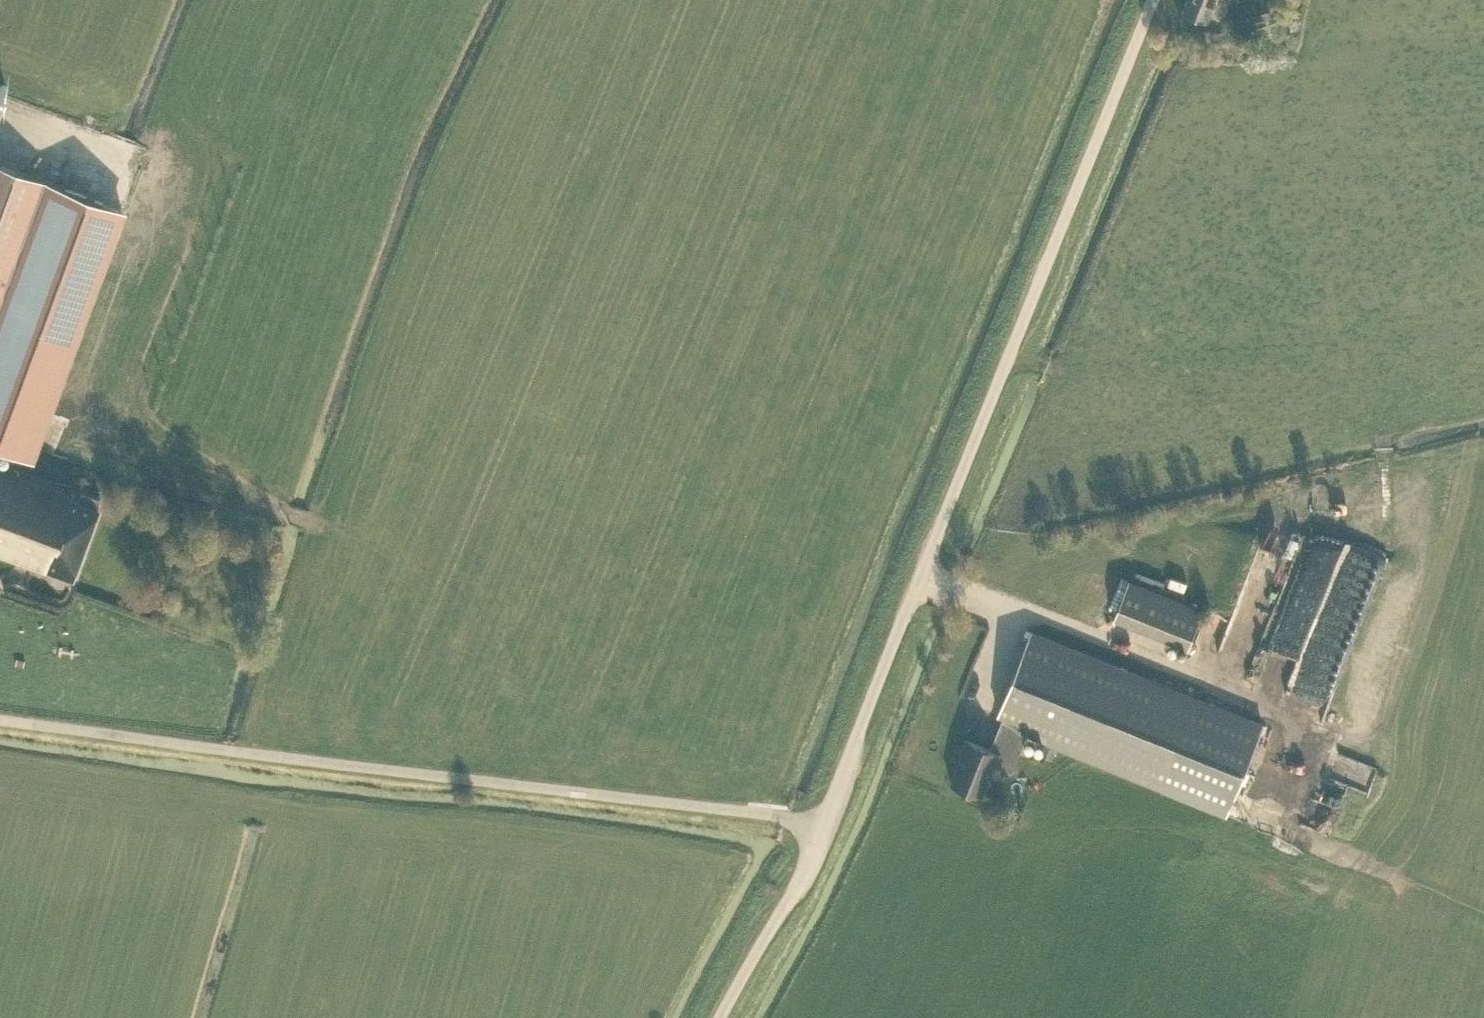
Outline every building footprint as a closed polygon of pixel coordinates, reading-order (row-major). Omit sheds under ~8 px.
[(1182,11),(1207,21),(1214,0),(1186,0),(1182,11)] [(121,209),(0,164),(0,446),(28,457),(121,209)] [(72,580),(99,508),(97,508),(100,498),(81,491),(77,500),(68,497),(69,494),(0,468),(0,553),(72,580)] [(1128,580),(1113,617),(1187,647),(1202,610),(1128,580)] [(950,782),(981,795),(993,763),(1011,771),(1029,726),(1048,734),(1045,742),(1226,814),(1262,725),(1030,631),(998,714),(1003,716),(990,749),(965,739),(957,757),(960,758),(950,782)]
